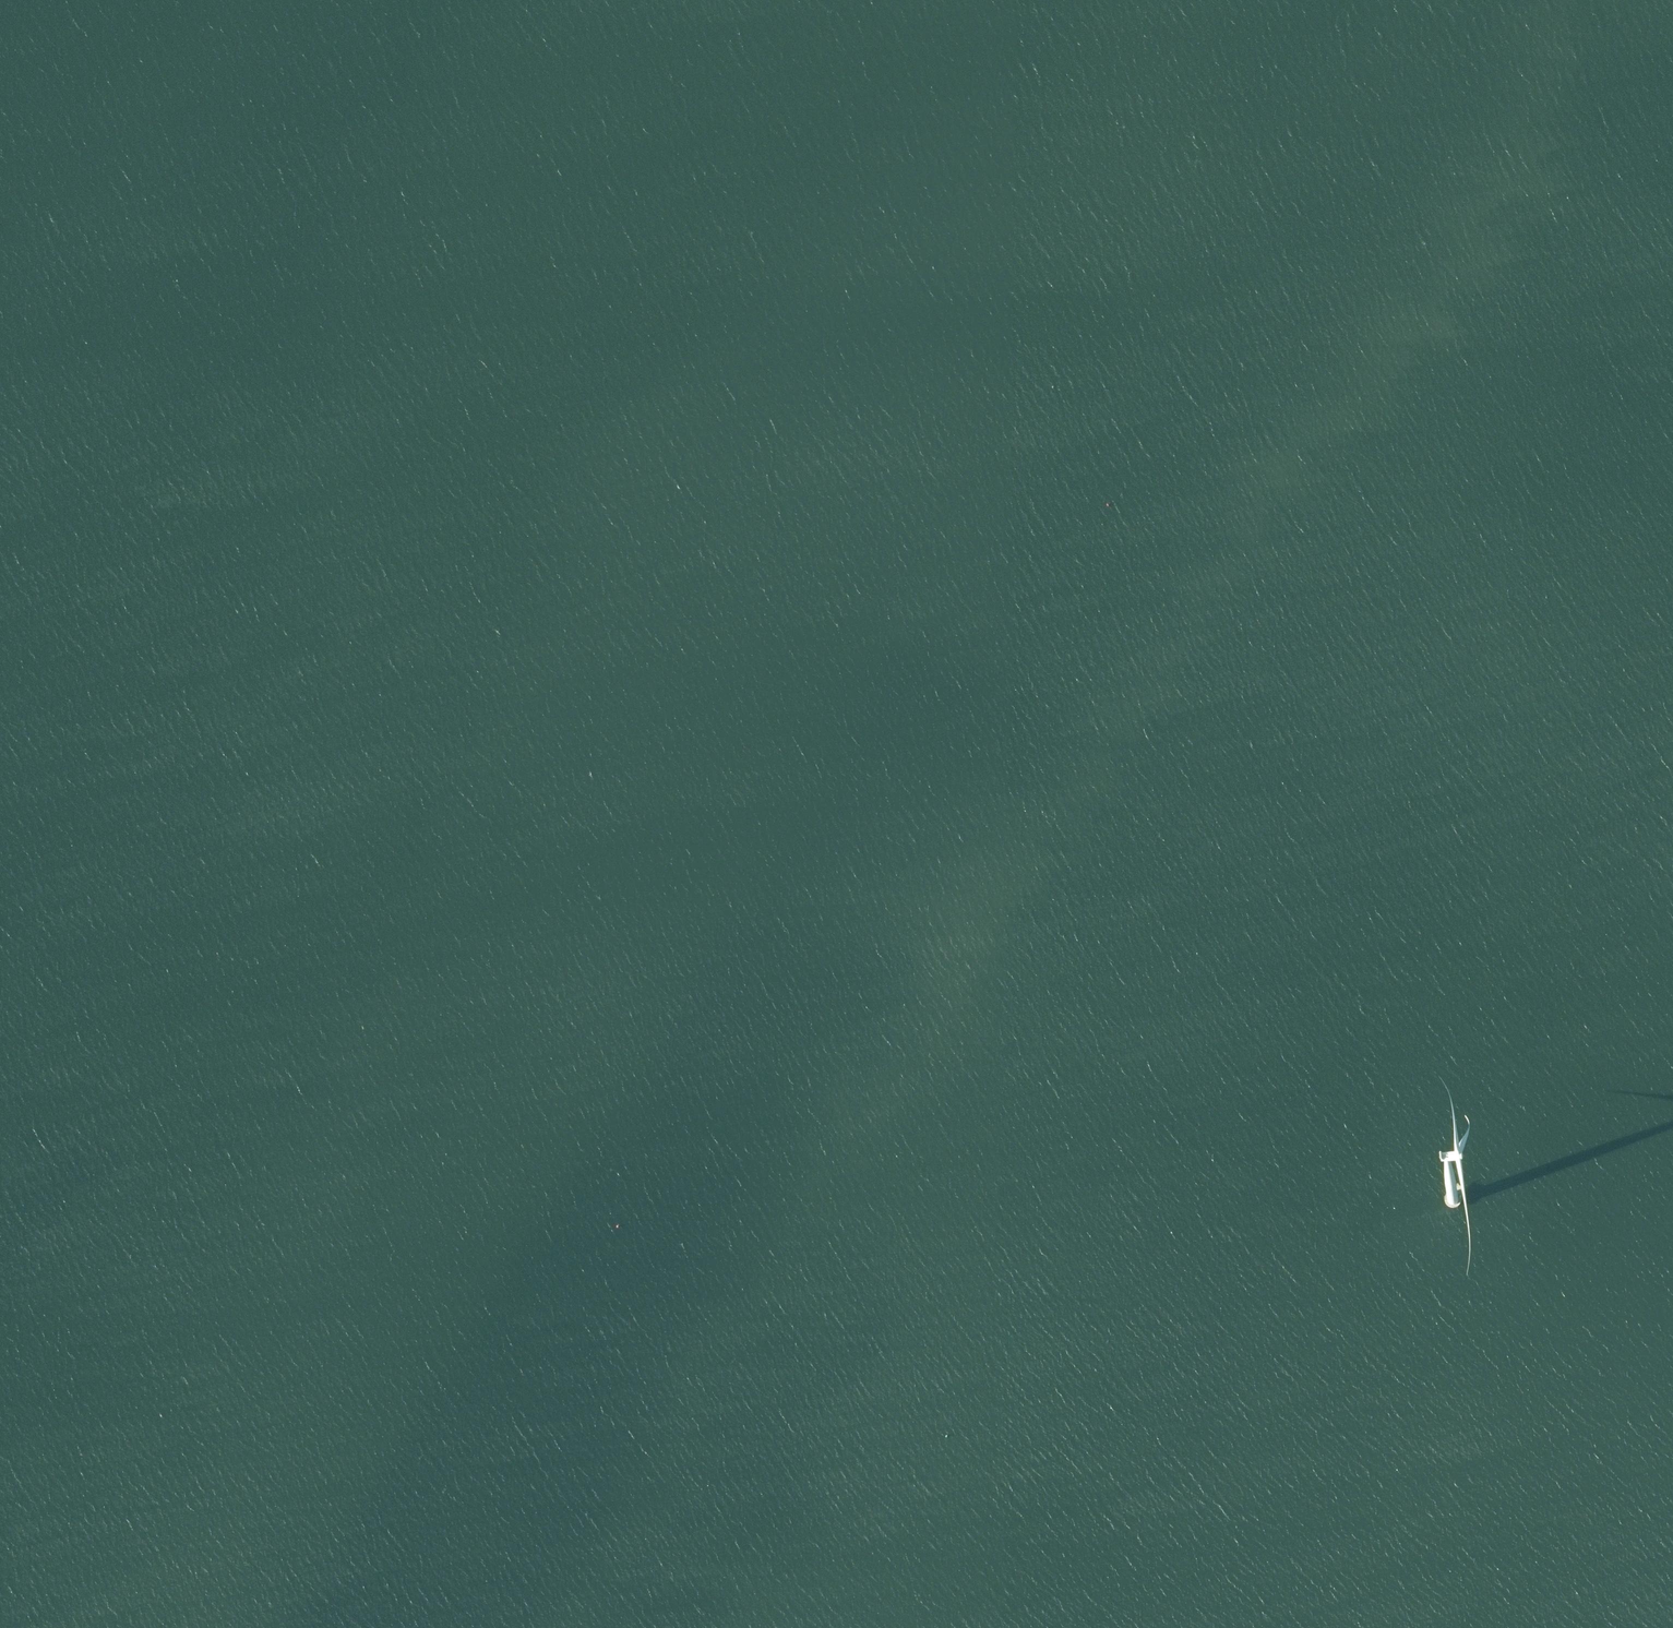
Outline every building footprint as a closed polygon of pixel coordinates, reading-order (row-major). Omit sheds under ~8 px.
[(1456,1197),(1454,1196),(1451,1196),(1450,1197),(1448,1199),(1447,1201),(1448,1203),(1449,1205),(1450,1207),(1452,1207),(1454,1207),(1456,1206),(1458,1205),(1458,1203),(1458,1201),(1457,1199),(1456,1197)]
